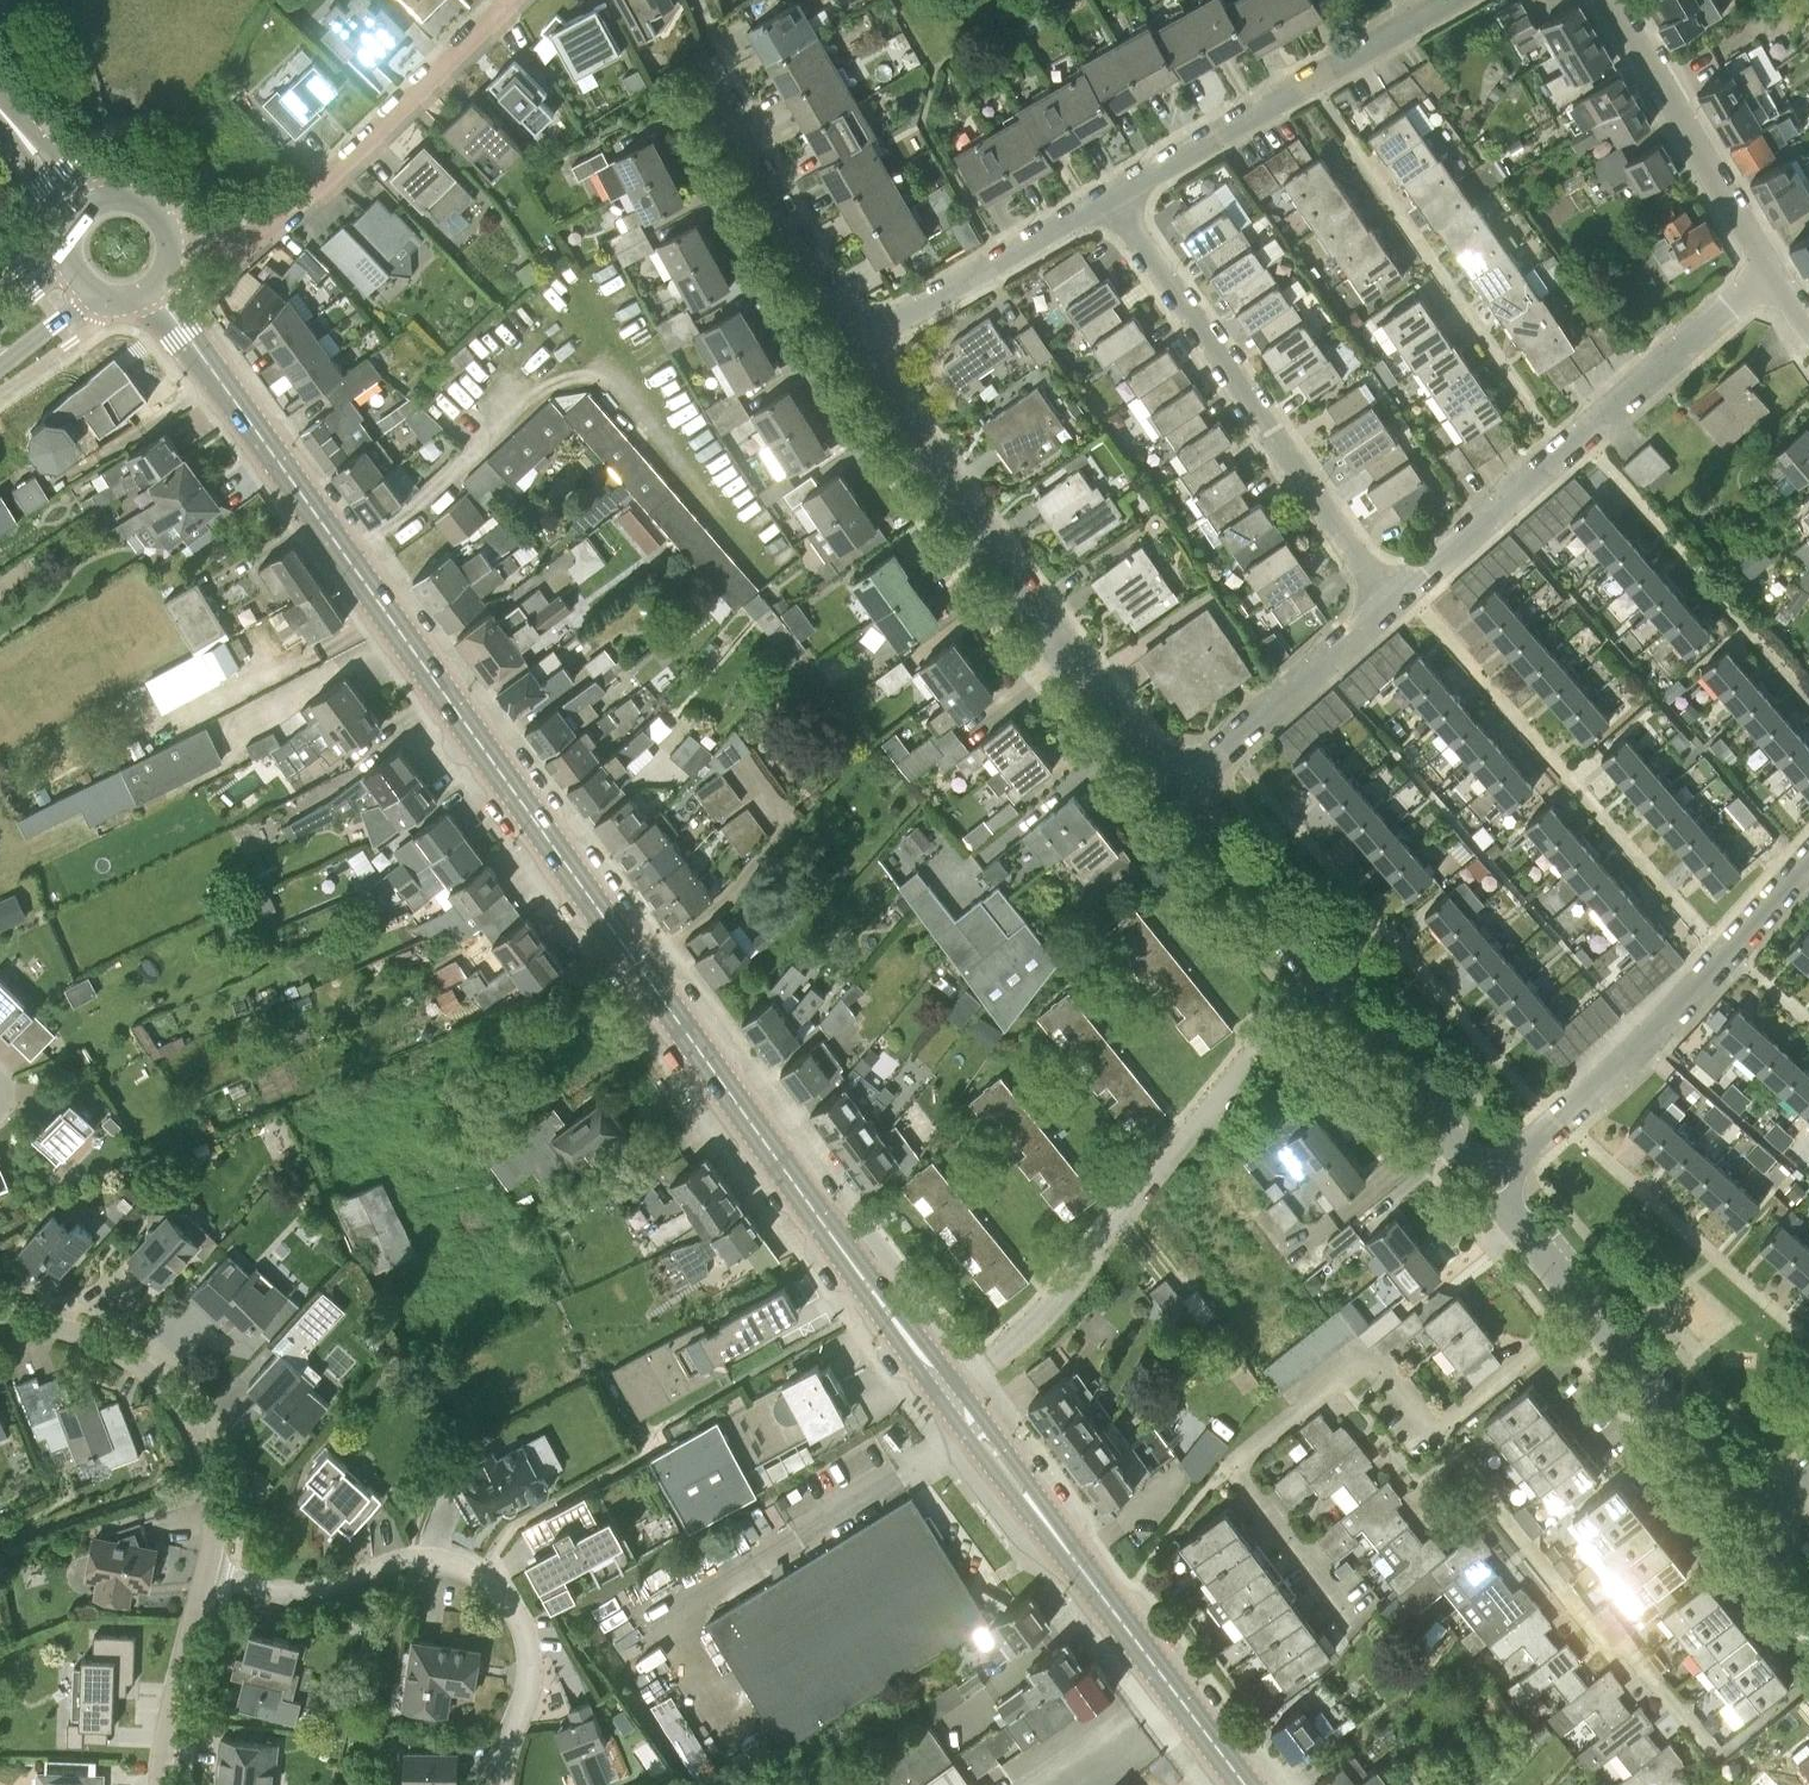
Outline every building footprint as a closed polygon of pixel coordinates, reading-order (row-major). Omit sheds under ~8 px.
[(369,1),(370,0),(351,0),(354,3),(347,10),(339,1),(325,14),(334,23),(322,36),(347,60),(359,48),(375,64),(408,31),(382,6),(378,10),(369,1)] [(425,16),(441,0),(409,0),(425,16)] [(673,0),(619,0),(641,40),(658,31),(650,17),(675,3),(673,0)] [(1228,6),(1224,0),(1208,0),(1186,13),(1212,58),(1216,64),(1234,53),(1231,47),(1246,39),(1228,6)] [(1270,0),(1237,0),(1228,6),(1246,39),(1249,45),(1250,44),(1257,56),(1272,48),(1269,42),(1288,31),(1270,0)] [(1288,31),(1307,20),(1310,26),(1325,17),(1315,0),(1270,0),(1288,31)] [(1555,54),(1596,30),(1580,3),(1538,28),(1522,0),(1518,0),(1497,12),(1521,55),(1547,40),(1555,54)] [(1704,26),(1694,8),(1700,5),(1697,0),(1663,0),(1674,19),(1660,28),(1671,46),(1704,26)] [(767,65),(773,62),(819,35),(800,1),(754,28),(765,47),(759,51),(767,65)] [(622,52),(604,19),(597,6),(583,14),(568,22),(558,14),(543,31),(560,47),(577,76),(622,52)] [(1212,58),(1186,13),(1154,32),(1176,72),(1183,83),(1198,75),(1194,69),(1212,58)] [(1176,72),(1154,32),(1150,26),(1117,45),(1143,91),(1147,97),(1161,89),(1157,83),(1176,72)] [(1596,30),(1555,54),(1566,72),(1568,71),(1575,83),(1614,60),(1596,30)] [(910,43),(904,31),(889,39),(893,48),(900,48),(910,43)] [(792,95),(792,94),(838,68),(819,35),(773,62),(784,81),(779,85),(787,98),(792,95)] [(1714,118),(1746,98),(1783,76),(1764,43),(1748,53),(1745,48),(1725,61),(1733,73),(1699,94),(1714,118)] [(1143,91),(1117,45),(1083,65),(1087,71),(1113,116),(1128,107),(1125,102),(1143,91)] [(537,131),(556,113),(541,99),(549,91),(516,57),(491,82),(537,131)] [(1409,74),(1427,97),(1445,84),(1429,60),(1409,74)] [(322,113),(317,108),(340,87),(316,61),(283,93),(279,89),(264,102),(297,137),(322,113)] [(812,128),(811,127),(857,101),(838,68),(792,94),(792,95),(803,114),(798,118),(806,132),(812,128)] [(649,87),(639,69),(623,77),(633,96),(649,87)] [(1113,116),(1087,71),(1052,91),(1079,136),(1082,142),(1096,134),(1093,128),(1113,116)] [(1415,105),(1427,97),(1409,74),(1398,81),(1415,105)] [(1569,122),(1577,135),(1636,98),(1623,75),(1590,96),(1572,107),(1578,117),(1569,122)] [(1415,105),(1398,81),(1387,89),(1404,113),(1407,111),(1415,105)] [(1496,84),(1489,95),(1497,101),(1505,90),(1496,84)] [(1375,97),(1391,121),(1404,113),(1387,89),(1375,97)] [(916,111),(921,108),(924,91),(909,99),(916,111)] [(1079,136),(1052,91),(1020,110),(1024,116),(1050,161),(1062,154),(1059,148),(1079,136)] [(1363,106),(1378,129),(1391,121),(1375,97),(1363,106)] [(1636,98),(1577,135),(1570,139),(1580,156),(1591,149),(1588,144),(1611,130),(1620,144),(1651,124),(1636,98)] [(1746,98),(1714,118),(1728,142),(1761,122),(1746,98)] [(444,129),(493,180),(524,151),(475,100),(444,129)] [(825,165),(871,138),(877,135),(857,101),(811,127),(812,128),(824,149),(818,152),(825,165)] [(1731,147),(1745,170),(1775,152),(1772,148),(1788,138),(1787,136),(1804,127),(1791,104),(1773,114),(1777,120),(1771,123),(1731,147)] [(921,108),(916,111),(906,117),(911,127),(918,123),(921,108)] [(1404,113),(1391,121),(1378,129),(1370,135),(1386,159),(1423,134),(1407,111),(1404,113)] [(1050,161),(1024,116),(991,135),(1017,180),(1021,185),(1034,178),(1031,172),(1050,161)] [(1405,182),(1439,158),(1423,134),(1386,159),(1403,183),(1405,182)] [(1472,144),(1482,155),(1493,145),(1483,134),(1472,144)] [(1017,180),(991,135),(957,155),(986,206),(1000,198),(997,191),(1017,180)] [(1513,153),(1525,144),(1519,136),(1507,144),(1508,145),(1486,161),(1499,180),(1510,173),(1500,159),(1512,151),(1513,153)] [(845,198),(890,172),(871,138),(825,165),(837,185),(831,188),(839,201),(845,198)] [(1287,146),(1302,169),(1315,160),(1299,138),(1287,146)] [(1803,152),(1806,150),(1799,138),(1781,149),(1788,161),(1792,158),(1803,152)] [(613,199),(632,188),(668,170),(653,140),(609,162),(604,150),(573,166),(580,179),(598,169),(613,199)] [(1680,172),(1662,143),(1631,162),(1622,148),(1595,165),(1603,179),(1608,176),(1614,186),(1610,188),(1612,193),(1634,180),(1643,194),(1680,172)] [(461,212),(476,197),(426,146),(396,176),(441,223),(457,208),(461,212)] [(1302,169),(1287,146),(1275,154),(1291,177),(1302,169)] [(1291,177),(1275,154),(1263,162),(1279,185),(1283,182),(1291,177)] [(1302,169),(1291,177),(1283,182),(1300,205),(1337,180),(1320,156),(1315,160),(1302,169)] [(1421,206),(1457,181),(1441,157),(1439,158),(1405,182),(1421,206)] [(1752,182),(1764,202),(1804,179),(1792,158),(1788,161),(1752,182)] [(1279,185),(1263,162),(1251,170),(1267,193),(1279,185)] [(668,170),(632,188),(642,206),(623,215),(630,228),(611,237),(618,251),(648,236),(641,222),(684,200),(668,170)] [(1267,193),(1251,170),(1240,178),(1255,201),(1267,193)] [(858,235),(864,232),(909,205),(890,172),(845,198),(856,218),(851,221),(858,235)] [(1764,202),(1776,223),(1808,204),(1808,187),(1804,179),(1764,202)] [(1337,180),(1300,205),(1316,229),(1353,204),(1337,180)] [(1437,229),(1439,228),(1473,204),(1457,181),(1421,206),(1437,229)] [(1198,257),(1207,250),(1240,228),(1214,190),(1182,212),(1194,231),(1185,237),(1198,257)] [(392,212),(378,198),(356,219),(345,223),(323,244),(369,293),(390,272),(412,275),(413,275),(412,252),(424,240),(395,210),(392,212)] [(1455,251),(1490,226),(1474,203),(1473,204),(1439,228),(1455,251)] [(1353,204),(1316,229),(1333,254),(1335,253),(1369,228),(1353,204)] [(929,239),(909,205),(864,232),(875,251),(869,254),(878,269),(929,239)] [(1668,221),(1677,215),(1671,205),(1662,211),(1668,221)] [(1695,226),(1686,211),(1677,215),(1668,221),(1663,223),(1673,240),(1670,242),(1665,236),(1652,245),(1671,276),(1722,244),(1707,219),(1695,226)] [(1281,217),(1279,213),(1272,213),(1268,215),(1274,222),(1281,217)] [(662,244),(678,274),(713,255),(697,225),(662,244)] [(1371,226),(1369,228),(1335,253),(1351,277),(1389,251),(1371,226)] [(1472,275),(1506,250),(1490,226),(1455,251),(1472,275)] [(1240,228),(1207,250),(1220,268),(1210,275),(1223,294),(1233,287),(1265,264),(1240,228)] [(1808,268),(1808,235),(1790,246),(1805,271),(1808,268)] [(648,236),(618,251),(625,263),(655,248),(648,236)] [(330,269),(307,246),(297,259),(310,269),(309,270),(319,280),(330,269)] [(1488,298),(1523,274),(1506,250),(1472,275),(1488,298)] [(1389,251),(1351,277),(1367,300),(1405,275),(1389,251)] [(1543,260),(1548,267),(1559,260),(1554,253),(1543,260)] [(713,255),(678,274),(671,278),(670,284),(674,293),(681,295),(687,291),(695,305),(730,285),(713,255)] [(227,328),(246,345),(288,295),(309,270),(310,269),(297,259),(283,276),(285,278),(282,282),(277,277),(271,285),(266,281),(227,328)] [(527,287),(542,276),(531,260),(516,271),(527,287)] [(1265,264),(1233,287),(1245,305),(1235,312),(1249,332),(1259,325),(1291,302),(1265,264)] [(1053,287),(1079,325),(1112,303),(1122,296),(1109,277),(1099,284),(1086,265),(1053,287)] [(1308,269),(1314,278),(1321,274),(1315,265),(1308,269)] [(1505,323),(1507,322),(1540,299),(1523,274),(1488,298),(1505,323)] [(288,295),(246,345),(242,349),(245,352),(266,337),(272,346),(307,321),(288,295)] [(1382,322),(1400,347),(1437,322),(1420,297),(1382,322)] [(1523,345),(1557,321),(1541,299),(1540,299),(1507,322),(1523,345)] [(1291,302),(1259,325),(1271,342),(1261,349),(1274,368),(1316,339),(1291,302)] [(1112,303),(1079,325),(1105,363),(1115,356),(1146,335),(1148,334),(1134,314),(1124,320),(1112,303)] [(657,324),(664,337),(695,320),(688,307),(657,324)] [(351,315),(355,319),(362,320),(366,316),(359,308),(351,315)] [(1345,317),(1352,328),(1364,320),(1356,309),(1345,317)] [(706,330),(723,359),(757,338),(741,310),(706,330)] [(968,398),(985,387),(978,376),(1013,352),(989,317),(951,343),(958,353),(944,363),(968,398)] [(695,320),(664,337),(671,350),(702,332),(695,320)] [(307,321),(272,346),(280,357),(259,372),(263,378),(319,338),(307,321)] [(1567,350),(1574,345),(1557,321),(1523,345),(1539,369),(1543,366),(1555,359),(1567,350)] [(1609,321),(1603,326),(1619,348),(1632,339),(1609,321)] [(1437,322),(1400,347),(1415,369),(1418,368),(1452,344),(1437,322)] [(1055,355),(1041,335),(1033,324),(1019,334),(1040,365),(1055,355)] [(1619,348),(1603,326),(1591,334),(1607,356),(1619,348)] [(1607,356),(1591,334),(1579,342),(1595,365),(1607,356)] [(1146,335),(1115,356),(1140,393),(1172,372),(1182,365),(1169,346),(1159,353),(1146,335)] [(297,380),(332,356),(319,338),(263,378),(268,385),(289,369),(297,380)] [(757,338),(723,359),(712,365),(729,394),(737,389),(740,387),(740,389),(775,368),(757,338)] [(1316,339),(1274,368),(1287,387),(1297,381),(1309,398),(1342,376),(1316,339)] [(1452,344),(1418,368),(1435,393),(1471,367),(1455,342),(1452,344)] [(1579,342),(1574,345),(1567,350),(1583,373),(1595,365),(1579,342)] [(1583,373),(1567,350),(1555,359),(1570,381),(1583,373)] [(325,389),(345,374),(332,356),(297,380),(306,392),(284,407),(289,414),(325,389)] [(331,471),(333,470),(365,446),(374,440),(360,420),(364,417),(351,399),(383,376),(369,357),(345,374),(325,389),(338,407),(303,432),(331,471)] [(1570,381),(1555,359),(1543,366),(1559,390),(1570,381)] [(1725,447),(1770,407),(1750,384),(1760,375),(1746,359),(1717,384),(1718,387),(1726,396),(1700,419),(1725,447)] [(1471,367),(1435,393),(1451,416),(1487,390),(1471,367)] [(1172,372),(1140,393),(1166,431),(1197,409),(1208,402),(1195,383),(1185,390),(1172,372)] [(1396,383),(1388,372),(1380,378),(1387,389),(1396,383)] [(1343,451),(1386,421),(1360,384),(1327,407),(1340,425),(1330,431),(1343,451)] [(1026,471),(1060,447),(1052,435),(1064,427),(1038,388),(996,417),(999,421),(989,428),(1017,469),(1022,465),(1026,471)] [(589,393),(586,390),(553,395),(550,397),(551,399),(565,414),(589,393)] [(706,408),(714,421),(744,403),(736,390),(729,394),(706,408)] [(1487,390),(1451,416),(1467,439),(1470,437),(1482,429),(1494,421),(1503,415),(1487,390)] [(755,413),(774,441),(808,420),(789,391),(755,413)] [(637,496),(650,510),(673,490),(589,393),(565,414),(575,426),(614,470),(637,496)] [(575,426),(565,414),(551,399),(490,455),(514,482),(534,463),(545,452),(575,426)] [(1069,407),(1076,417),(1085,411),(1078,401),(1069,407)] [(744,403),(714,421),(722,434),(751,416),(744,403)] [(404,416),(397,406),(387,413),(394,423),(404,416)] [(1106,418),(1115,430),(1127,422),(1119,409),(1106,418)] [(1166,431),(1191,466),(1192,468),(1214,453),(1233,440),(1219,420),(1210,427),(1197,409),(1166,431)] [(58,424),(46,423),(45,420),(42,421),(43,424),(33,431),(30,430),(29,433),(31,433),(29,446),(27,447),(28,450),(30,449),(39,459),(38,461),(41,463),(42,460),(54,462),(54,465),(58,464),(57,461),(67,454),(69,455),(71,452),(69,450),(70,439),(73,438),(72,435),(69,436),(61,426),(60,426),(61,423),(59,421),(58,424)] [(808,420),(774,441),(792,470),(826,449),(808,420)] [(1377,481),(1412,458),(1386,421),(1343,451),(1356,469),(1365,463),(1377,481)] [(1494,421),(1482,429),(1497,453),(1510,445),(1494,421)] [(1786,494),(1808,474),(1808,431),(1807,428),(1763,466),(1786,494)] [(1482,429),(1470,437),(1486,461),(1497,453),(1482,429)] [(99,505),(183,455),(166,433),(102,472),(110,484),(92,494),(99,505)] [(1470,437),(1467,439),(1458,446),(1474,469),(1486,461),(1470,437)] [(1645,488),(1671,465),(1650,442),(1624,465),(1645,488)] [(353,496),(385,472),(365,446),(333,470),(353,496)] [(1474,469),(1458,446),(1446,453),(1462,477),(1474,469)] [(1078,466),(1090,458),(1085,450),(1064,463),(1069,470),(1077,465),(1078,466)] [(534,463),(540,469),(551,459),(545,452),(534,463)] [(1192,468),(1191,466),(1180,473),(1207,512),(1240,489),(1249,482),(1235,465),(1226,471),(1214,453),(1192,468)] [(1462,477),(1446,453),(1434,462),(1450,485),(1462,477)] [(514,482),(490,455),(463,479),(488,505),(514,482)] [(1438,495),(1412,458),(1377,481),(1369,487),(1382,506),(1392,499),(1404,518),(1438,495)] [(119,540),(147,523),(203,483),(186,459),(146,488),(153,499),(112,529),(119,540)] [(1069,544),(1072,542),(1079,552),(1099,539),(1097,536),(1127,515),(1112,492),(1108,495),(1100,484),(1095,488),(1081,468),(1041,494),(1061,524),(1057,527),(1069,544)] [(625,505),(637,496),(614,470),(607,476),(605,478),(608,482),(596,491),(588,497),(600,514),(620,499),(625,505)] [(405,500),(385,472),(353,496),(373,522),(405,500)] [(791,488),(786,491),(795,504),(805,497),(823,523),(859,499),(841,473),(821,486),(812,475),(792,489),(791,488)] [(25,512),(48,499),(34,475),(11,489),(25,512)] [(1565,485),(1585,507),(1596,498),(1576,475),(1565,485)] [(769,503),(786,491),(791,488),(783,476),(760,491),(769,503)] [(203,483),(147,523),(157,536),(159,535),(168,549),(184,538),(189,544),(212,527),(203,516),(219,504),(203,483)] [(1555,493),(1575,516),(1585,507),(1565,485),(1555,493)] [(1240,489),(1207,512),(1233,549),(1266,527),(1275,521),(1262,501),(1252,507),(1240,489)] [(455,543),(488,519),(468,493),(436,518),(455,543)] [(1565,524),(1571,519),(1575,516),(1555,493),(1546,502),(1565,524)] [(16,519),(0,494),(0,529),(16,519)] [(1596,498),(1585,507),(1575,516),(1571,519),(1591,541),(1615,521),(1596,498)] [(859,499),(823,523),(808,533),(826,561),(831,557),(840,570),(867,552),(858,540),(877,527),(859,499)] [(1536,511),(1555,533),(1565,524),(1546,502),(1536,511)] [(1526,519),(1545,541),(1555,533),(1536,511),(1526,519)] [(519,544),(498,516),(495,518),(493,515),(488,519),(455,543),(456,544),(457,546),(415,578),(435,605),(519,544)] [(1545,541),(1526,519),(1516,528),(1535,550),(1545,541)] [(1615,521),(1591,541),(1610,564),(1634,543),(1615,521)] [(1266,527),(1233,549),(1258,585),(1300,556),(1287,538),(1278,544),(1266,527)] [(1501,541),(1520,563),(1530,555),(1511,533),(1501,541)] [(519,544),(435,605),(451,627),(487,600),(480,590),(489,588),(539,550),(529,536),(519,544)] [(1808,565),(1808,537),(1795,549),(1808,565)] [(1752,578),(1774,559),(1757,539),(1735,557),(1752,578)] [(1491,550),(1510,572),(1520,563),(1501,541),(1491,550)] [(290,581),(299,594),(301,597),(321,583),(294,543),(259,567),(275,591),(290,581)] [(1634,543),(1610,564),(1630,585),(1654,565),(1634,543)] [(1165,606),(1148,582),(1162,572),(1143,544),(1093,579),(1106,597),(1110,595),(1127,619),(1130,616),(1137,626),(1165,606)] [(586,563),(593,572),(607,562),(597,548),(586,556),(586,563)] [(1481,558),(1500,580),(1510,572),(1491,550),(1481,558)] [(855,581),(879,615),(917,587),(906,570),(907,569),(896,553),(855,581)] [(1300,556),(1258,585),(1284,623),(1317,601),(1304,582),(1313,575),(1300,556)] [(1471,567),(1491,589),(1495,585),(1500,580),(1481,558),(1471,567)] [(1654,565),(1630,585),(1649,608),(1673,587),(1654,565)] [(1461,575),(1481,598),(1491,589),(1471,567),(1461,575)] [(1481,598),(1461,575),(1452,584),(1471,607),(1481,598)] [(195,649),(227,630),(198,581),(166,601),(195,649)] [(1808,595),(1808,588),(1800,582),(1785,602),(1797,611),(1808,595)] [(299,594),(300,596),(271,616),(286,637),(302,626),(312,641),(345,619),(321,583),(301,597),(299,594)] [(1495,585),(1491,589),(1481,598),(1471,607),(1491,629),(1515,608),(1495,585)] [(886,631),(889,629),(900,644),(939,617),(917,587),(879,615),(862,626),(866,631),(862,636),(877,648),(889,633),(886,631)] [(1673,587),(1649,608),(1668,630),(1692,609),(1673,587)] [(459,636),(475,658),(552,602),(542,588),(500,618),(495,610),(459,636)] [(563,594),(552,602),(475,658),(490,680),(527,653),(521,645),(573,608),(563,594)] [(779,612),(789,605),(783,596),(773,603),(779,612)] [(785,617),(801,606),(797,600),(781,612),(785,617)] [(778,644),(792,632),(772,606),(757,618),(778,644)] [(1510,651),(1534,630),(1515,608),(1491,629),(1510,651)] [(1692,609),(1668,630),(1687,652),(1711,631),(1692,609)] [(1176,692),(1176,691),(1235,650),(1208,610),(1166,640),(1163,636),(1160,639),(1162,642),(1145,654),(1173,694),(1176,692)] [(1389,639),(1409,661),(1419,653),(1399,630),(1389,639)] [(1529,674),(1554,653),(1534,630),(1510,651),(1529,674)] [(163,712),(220,682),(218,677),(241,665),(228,638),(146,681),(163,712)] [(1409,661),(1389,639),(1379,647),(1399,670),(1409,661)] [(922,665),(941,691),(974,667),(955,640),(922,665)] [(1285,643),(1271,652),(1276,661),(1291,651),(1285,643)] [(597,675),(611,665),(617,660),(607,647),(587,662),(597,675)] [(1399,670),(1379,647),(1369,656),(1389,679),(1395,674),(1399,670)] [(554,648),(498,689),(515,712),(534,699),(538,704),(575,677),(554,648)] [(1723,692),(1747,671),(1727,649),(1703,669),(1723,692)] [(1176,691),(1176,692),(1189,710),(1228,683),(1226,681),(1247,667),(1235,650),(1176,691)] [(1419,653),(1409,661),(1399,670),(1395,674),(1414,696),(1438,675),(1419,653)] [(1549,696),(1573,675),(1554,653),(1529,674),(1549,696)] [(1389,679),(1369,656),(1360,665),(1379,687),(1389,679)] [(889,693),(914,674),(903,660),(878,678),(889,693)] [(611,665),(597,675),(527,727),(545,752),(600,712),(591,701),(607,689),(601,681),(616,670),(611,665)] [(1379,687),(1360,665),(1350,673),(1369,696),(1379,687)] [(928,719),(938,733),(939,734),(994,693),(974,667),(941,691),(950,702),(928,719)] [(1742,714),(1766,693),(1747,671),(1723,692),(1742,714)] [(1369,696),(1350,673),(1340,682),(1359,705),(1369,696)] [(1438,675),(1414,696),(1433,718),(1457,697),(1438,675)] [(1567,718),(1592,696),(1573,675),(1549,696),(1567,718)] [(296,750),(309,740),(364,700),(346,676),(302,709),(311,721),(301,729),(288,738),(289,740),(296,750)] [(666,707),(646,684),(616,708),(626,721),(641,710),(643,712),(648,707),(657,716),(666,707)] [(1324,696),(1343,718),(1353,710),(1334,687),(1324,696)] [(1760,736),(1785,715),(1766,693),(1742,714),(1760,736)] [(1314,705),(1333,727),(1343,718),(1324,696),(1314,705)] [(1592,696),(1567,718),(1586,739),(1611,718),(1592,696)] [(1457,697),(1433,718),(1453,740),(1477,719),(1457,697)] [(364,700),(309,740),(319,754),(323,751),(331,762),(382,724),(364,700)] [(1681,711),(1689,721),(1700,712),(1691,702),(1681,711)] [(1304,713),(1324,736),(1333,727),(1314,705),(1304,713)] [(1314,744),(1318,740),(1324,736),(1304,713),(1294,722),(1314,744)] [(565,779),(599,754),(591,743),(613,726),(604,714),(548,755),(565,779)] [(1779,758),(1803,737),(1785,715),(1760,736),(1779,758)] [(994,751),(1004,765),(1033,742),(1014,716),(971,750),(962,738),(949,748),(933,760),(942,772),(954,763),(963,775),(994,751)] [(1477,719),(1453,740),(1472,762),(1496,741),(1477,719)] [(1399,737),(1406,730),(1399,721),(1391,727),(1399,737)] [(1284,731),(1304,753),(1314,744),(1294,722),(1284,731)] [(587,808),(620,784),(653,751),(648,744),(655,738),(644,725),(617,749),(570,785),(587,808)] [(205,726),(120,768),(137,801),(163,788),(221,759),(205,726)] [(1681,751),(1692,740),(1681,729),(1670,740),(1681,751)] [(745,730),(713,749),(724,767),(756,748),(745,730)] [(1304,753),(1284,731),(1275,739),(1294,762),(1304,753)] [(272,749),(282,745),(275,732),(248,745),(254,758),(272,749)] [(671,755),(682,765),(703,742),(692,732),(671,755)] [(932,759),(933,760),(949,748),(939,734),(938,733),(900,763),(910,777),(932,759)] [(1729,744),(1721,734),(1710,744),(1719,753),(1728,744),(1729,744)] [(136,759),(148,753),(140,736),(128,742),(128,744),(136,759)] [(1603,758),(1622,781),(1647,759),(1627,737),(1603,758)] [(1808,770),(1808,743),(1803,737),(1779,758),(1798,779),(1808,770)] [(289,740),(282,745),(272,749),(281,761),(296,750),(289,740)] [(1318,740),(1314,744),(1304,753),(1294,762),(1314,784),(1338,763),(1318,740)] [(1496,741),(1472,762),(1491,784),(1515,763),(1496,741)] [(703,742),(682,765),(693,775),(713,752),(703,742)] [(1033,742),(1004,765),(988,779),(999,792),(1008,785),(1017,797),(1054,768),(1033,742)] [(388,800),(421,775),(401,748),(368,773),(329,802),(317,809),(324,825),(343,816),(363,809),(388,800)] [(1647,759),(1622,781),(1641,802),(1666,781),(1647,759)] [(1338,763),(1314,784),(1333,806),(1357,785),(1338,763)] [(1515,763),(1491,784),(1510,806),(1534,785),(1515,763)] [(891,794),(904,780),(892,769),(879,783),(891,794)] [(1798,779),(1808,792),(1808,770),(1798,779)] [(706,804),(732,786),(722,771),(696,790),(706,804)] [(421,775),(388,800),(363,809),(367,822),(375,846),(406,824),(439,799),(421,775)] [(1666,781),(1641,802),(1660,824),(1685,803),(1666,781)] [(1357,785),(1333,806),(1352,828),(1377,807),(1357,785)] [(36,791),(42,804),(52,799),(45,786),(36,791)] [(732,786),(706,804),(716,818),(742,799),(732,786)] [(72,792),(19,819),(27,834),(80,808),(72,792)] [(1730,805),(1748,824),(1761,812),(1743,792),(1730,805)] [(1048,866),(1066,852),(1099,824),(1075,794),(1042,821),(1024,835),(1048,866)] [(596,820),(616,848),(649,822),(629,795),(596,820)] [(833,800),(822,812),(834,823),(845,811),(833,800)] [(994,832),(1020,811),(1011,800),(986,821),(994,832)] [(1685,803),(1660,824),(1679,846),(1703,825),(1685,803)] [(1546,847),(1570,826),(1550,804),(1526,825),(1546,847)] [(733,840),(759,821),(748,807),(722,826),(733,840)] [(1377,807),(1352,828),(1372,850),(1396,829),(1377,807)] [(415,835),(420,841),(411,848),(410,854),(419,866),(432,857),(464,833),(448,811),(415,835)] [(656,817),(649,822),(616,848),(631,868),(672,838),(680,832),(664,811),(656,817)] [(769,835),(759,821),(733,840),(743,854),(769,835)] [(1099,824),(1066,852),(1086,877),(1077,884),(1094,905),(1119,885),(1111,875),(1128,861),(1099,824)] [(917,856),(933,843),(919,825),(903,838),(917,856)] [(1401,825),(1396,829),(1372,850),(1391,872),(1415,851),(1411,846),(1416,842),(1401,825)] [(1483,847),(1494,837),(1483,825),(1472,835),(1483,847)] [(1703,825),(1679,846),(1698,867),(1722,846),(1703,825)] [(1565,869),(1589,849),(1570,826),(1546,847),(1565,869)] [(435,894),(451,882),(483,858),(464,833),(432,857),(419,866),(412,872),(413,873),(423,885),(432,896),(435,894)] [(672,838),(631,868),(645,887),(685,857),(672,838)] [(1486,850),(1493,858),(1503,849),(1496,841),(1486,850)] [(1722,846),(1698,867),(1718,890),(1742,869),(1722,846)] [(370,849),(358,854),(366,873),(378,868),(370,849)] [(1584,891),(1608,870),(1589,849),(1565,869),(1584,891)] [(1415,851),(1391,872),(1410,894),(1434,873),(1415,851)] [(990,866),(1001,879),(1014,868),(1003,855),(990,866)] [(685,857),(645,887),(660,906),(700,876),(685,857)] [(435,894),(446,909),(441,914),(417,925),(425,939),(450,927),(471,912),(501,889),(504,887),(487,862),(483,858),(435,894)] [(397,886),(413,873),(412,872),(404,861),(388,874),(374,885),(382,894),(397,886)] [(247,896),(263,888),(252,865),(236,873),(247,896)] [(1604,913),(1627,892),(1608,870),(1584,891),(1604,913)] [(389,904),(407,897),(423,885),(413,873),(397,886),(382,894),(389,904)] [(700,876),(660,906),(674,925),(714,896),(700,876)] [(1446,935),(1470,914),(1485,901),(1466,878),(1427,913),(1446,935)] [(227,898),(219,882),(207,888),(215,904),(227,898)] [(956,918),(929,886),(912,901),(1005,1028),(1059,960),(999,886),(982,901),(981,900),(956,918)] [(501,889),(471,912),(489,937),(520,915),(501,889)] [(795,904),(802,911),(815,897),(808,890),(795,904)] [(1623,935),(1647,914),(1627,892),(1604,913),(1623,935)] [(1,929),(26,915),(15,893),(0,901),(0,927),(1,929)] [(896,902),(906,913),(914,906),(904,895),(896,902)] [(1128,941),(1139,955),(1161,938),(1137,908),(1107,933),(1119,948),(1128,941)] [(256,917),(263,931),(280,923),(273,909),(256,917)] [(1489,936),(1470,914),(1446,935),(1466,957),(1489,936)] [(1666,937),(1647,914),(1623,935),(1642,958),(1647,954),(1656,945),(1666,937)] [(520,915),(489,937),(501,952),(476,971),(486,984),(546,942),(528,916),(523,919),(520,915)] [(740,922),(731,929),(721,915),(686,941),(716,982),(751,956),(760,949),(752,938),(740,922)] [(761,950),(784,933),(775,921),(752,938),(760,949),(761,950)] [(1808,968),(1808,928),(1789,950),(1808,968)] [(1489,936),(1466,957),(1484,979),(1508,958),(1489,936)] [(1656,945),(1676,967),(1686,959),(1666,937),(1656,945)] [(1161,938),(1139,955),(1131,962),(1144,978),(1152,972),(1163,985),(1185,968),(1161,938)] [(486,984),(476,971),(474,972),(476,974),(460,981),(471,997),(474,994),(484,1008),(522,980),(530,991),(537,985),(543,993),(573,980),(564,967),(546,942),(486,984)] [(1582,945),(1575,952),(1587,966),(1594,959),(1582,945)] [(1647,954),(1666,976),(1676,967),(1656,945),(1647,954)] [(1637,962),(1656,985),(1666,976),(1647,954),(1642,958),(1637,962)] [(1508,958),(1484,979),(1504,1001),(1528,980),(1508,958)] [(744,1018),(759,1038),(784,1019),(801,999),(790,990),(791,989),(792,990),(808,971),(794,959),(770,988),(772,990),(762,997),(766,1002),(744,1018)] [(1627,971),(1646,993),(1656,985),(1637,962),(1627,971)] [(1185,968),(1163,985),(1154,992),(1167,1007),(1175,1000),(1187,1015),(1209,998),(1185,968)] [(1617,980),(1636,1002),(1646,993),(1627,971),(1617,980)] [(65,989),(75,1007),(99,994),(89,976),(65,989)] [(56,1034),(0,978),(0,1027),(32,1058),(56,1034)] [(831,1035),(857,1016),(849,1003),(865,990),(856,979),(821,1022),(831,1035)] [(1528,980),(1504,1001),(1523,1023),(1547,1002),(1528,980)] [(1636,1002),(1617,980),(1607,988),(1626,1011),(1636,1002)] [(295,984),(285,988),(289,998),(299,993),(295,984)] [(784,1019),(759,1038),(773,1057),(806,1033),(799,1024),(810,1012),(811,1014),(827,995),(813,984),(801,999),(784,1019)] [(461,1003),(453,987),(438,995),(446,1011),(461,1003)] [(956,1001),(972,1015),(983,1003),(967,988),(956,1001)] [(1060,1025),(1072,1039),(1094,1022),(1069,992),(1039,1016),(1052,1032),(1060,1025)] [(1592,1001),(1612,1024),(1621,1016),(1601,993),(1592,1001)] [(1209,998),(1187,1015),(1178,1022),(1191,1038),(1200,1031),(1211,1045),(1233,1028),(1209,998)] [(1582,1010),(1602,1033),(1612,1024),(1592,1001),(1582,1010)] [(1552,1036),(1562,1027),(1566,1024),(1547,1002),(1523,1023),(1543,1045),(1552,1036)] [(1709,1084),(1738,1051),(1760,1027),(1738,1008),(1712,1037),(1720,1045),(1713,1053),(1704,1045),(1694,1057),(1702,1064),(1696,1072),(1709,1084)] [(1572,1019),(1592,1042),(1602,1033),(1582,1010),(1572,1019)] [(972,1031),(980,1037),(990,1022),(982,1016),(972,1031)] [(1562,1027),(1582,1050),(1592,1042),(1572,1019),(1566,1024),(1562,1027)] [(153,1058),(187,1043),(183,1035),(158,1046),(141,1020),(132,1025),(153,1058)] [(1072,1039),(1063,1045),(1075,1061),(1084,1054),(1095,1068),(1096,1068),(1117,1051),(1094,1022),(1072,1039)] [(1552,1036),(1572,1059),(1582,1050),(1562,1027),(1552,1036)] [(1781,1047),(1760,1027),(1738,1051),(1760,1070),(1781,1047)] [(1572,1059),(1552,1036),(1543,1045),(1562,1068),(1572,1059)] [(819,1085),(841,1068),(845,1065),(825,1038),(782,1070),(802,1097),(819,1085)] [(94,1060),(86,1046),(78,1050),(86,1064),(94,1060)] [(1781,1047),(1760,1070),(1782,1090),(1803,1066),(1781,1047)] [(1096,1068),(1095,1068),(1087,1075),(1099,1090),(1108,1083),(1119,1098),(1141,1080),(1117,1051),(1096,1068)] [(841,1068),(819,1085),(829,1098),(812,1110),(831,1135),(865,1110),(854,1095),(865,1087),(866,1071),(872,1064),(862,1056),(846,1075),(841,1068)] [(1782,1090),(1804,1109),(1808,1103),(1808,1071),(1803,1066),(1782,1090)] [(992,1108),(1004,1123),(1026,1106),(1001,1076),(971,1100),(983,1116),(992,1108)] [(1141,1080),(1119,1098),(1111,1104),(1123,1119),(1132,1112),(1144,1128),(1165,1111),(1141,1080)] [(1721,1096),(1731,1104),(1743,1090),(1733,1082),(1721,1096)] [(1679,1091),(1670,1083),(1664,1091),(1673,1099),(1679,1091)] [(831,1135),(849,1159),(883,1134),(872,1119),(876,1116),(896,1092),(886,1084),(869,1106),(865,1110),(831,1135)] [(1686,1096),(1692,1101),(1701,1091),(1695,1086),(1686,1096)] [(1743,1090),(1731,1104),(1740,1112),(1752,1098),(1743,1090)] [(1652,1148),(1673,1125),(1685,1110),(1673,1099),(1664,1091),(1630,1128),(1652,1148)] [(614,1108),(605,1096),(600,1100),(598,1100),(586,1108),(586,1111),(561,1130),(538,1101),(518,1115),(519,1118),(480,1149),(510,1187),(548,1157),(562,1176),(611,1141),(619,1153),(631,1144),(623,1131),(627,1128),(613,1109),(614,1108)] [(58,1163),(98,1123),(73,1098),(33,1139),(58,1163)] [(1712,1124),(1725,1110),(1715,1102),(1702,1116),(1712,1124)] [(1028,1153),(1049,1135),(1026,1106),(1004,1123),(995,1130),(1007,1145),(1016,1138),(1028,1153)] [(883,1134),(849,1159),(867,1184),(876,1177),(885,1189),(911,1171),(893,1147),(915,1116),(905,1108),(887,1131),(883,1134)] [(1302,1180),(1313,1171),(1341,1147),(1316,1116),(1310,1121),(1301,1109),(1267,1136),(1277,1148),(1302,1180)] [(1734,1118),(1725,1110),(1712,1124),(1721,1133),(1734,1118)] [(122,1125),(111,1114),(103,1122),(114,1133),(122,1125)] [(201,1120),(207,1132),(216,1128),(210,1115),(201,1120)] [(1774,1142),(1786,1129),(1776,1119),(1764,1133),(1774,1142)] [(1674,1167),(1695,1144),(1673,1125),(1652,1148),(1674,1167)] [(1786,1129),(1774,1142),(1783,1150),(1795,1137),(1786,1129)] [(1051,1182),(1073,1165),(1049,1135),(1028,1153),(1019,1160),(1031,1175),(1040,1168),(1051,1182)] [(1756,1163),(1768,1149),(1758,1141),(1746,1154),(1756,1163)] [(1696,1187),(1716,1163),(1695,1144),(1674,1167),(1696,1187)] [(1341,1147),(1313,1171),(1327,1187),(1316,1196),(1328,1210),(1367,1179),(1341,1147)] [(1768,1149),(1756,1163),(1765,1171),(1777,1158),(1768,1149)] [(648,1205),(657,1218),(659,1218),(662,1222),(693,1206),(725,1181),(706,1156),(694,1165),(684,1154),(662,1169),(680,1193),(666,1202),(661,1196),(648,1205)] [(936,1208),(957,1191),(932,1160),(902,1185),(915,1201),(924,1194),(936,1208)] [(10,1187),(0,1162),(0,1191),(10,1187)] [(1717,1206),(1738,1183),(1716,1163),(1696,1187),(1717,1206)] [(1073,1165),(1051,1182),(1052,1182),(1043,1189),(1055,1205),(1065,1197),(1076,1212),(1097,1195),(1073,1165)] [(1266,1187),(1275,1199),(1285,1191),(1276,1179),(1266,1187)] [(373,1272),(417,1252),(384,1180),(340,1201),(373,1272)] [(1797,1201),(1807,1190),(1797,1180),(1786,1191),(1797,1201)] [(659,1218),(657,1218),(658,1219),(651,1225),(664,1242),(672,1238),(673,1240),(690,1234),(687,1229),(700,1221),(709,1231),(743,1206),(725,1181),(693,1206),(662,1222),(659,1218)] [(1760,1202),(1738,1183),(1717,1206),(1739,1226),(1760,1202)] [(959,1237),(981,1220),(957,1191),(936,1208),(927,1215),(939,1231),(948,1224),(959,1237)] [(1284,1229),(1300,1217),(1283,1195),(1267,1207),(1284,1229)] [(1761,1245),(1783,1266),(1804,1242),(1791,1230),(1803,1217),(1793,1209),(1761,1245)] [(732,1258),(764,1235),(747,1211),(698,1240),(641,1266),(689,1283),(709,1272),(710,1256),(719,1250),(720,1242),(732,1258)] [(69,1227),(56,1214),(23,1249),(40,1265),(48,1257),(62,1270),(94,1237),(77,1220),(69,1227)] [(186,1231),(169,1214),(131,1253),(162,1283),(180,1264),(181,1265),(190,1255),(189,1254),(194,1249),(205,1259),(220,1243),(196,1220),(186,1231)] [(1391,1266),(1419,1243),(1397,1216),(1365,1242),(1375,1254),(1379,1251),(1391,1266)] [(984,1266),(1005,1249),(981,1220),(959,1237),(951,1244),(963,1260),(973,1253),(984,1266)] [(1300,1259),(1312,1275),(1361,1235),(1351,1222),(1329,1239),(1327,1238),(1300,1259)] [(1783,1266),(1805,1285),(1808,1280),(1808,1246),(1804,1242),(1783,1266)] [(1419,1243),(1391,1266),(1387,1269),(1409,1297),(1441,1271),(1419,1243)] [(1029,1280),(1005,1249),(984,1266),(975,1274),(987,1289),(996,1281),(1008,1297),(1029,1280)] [(251,1277),(251,1276),(229,1256),(191,1295),(221,1323),(223,1321),(241,1338),(256,1323),(272,1339),(297,1313),(270,1287),(266,1291),(255,1280),(258,1277),(255,1273),(251,1277)] [(1320,1290),(1321,1279),(1317,1272),(1304,1282),(1314,1295),(1320,1290)] [(1174,1319),(1186,1301),(1167,1278),(1151,1290),(1174,1319)] [(704,1321),(613,1368),(614,1370),(616,1369),(642,1415),(641,1416),(641,1418),(730,1367),(724,1355),(800,1312),(785,1285),(708,1328),(704,1321)] [(308,1426),(329,1403),(312,1387),(324,1374),(311,1363),(309,1350),(346,1310),(324,1290),(275,1343),(282,1349),(249,1384),(261,1396),(253,1405),(287,1437),(302,1421),(308,1426)] [(1217,1314),(1200,1292),(1187,1302),(1205,1324),(1217,1314)] [(1425,1321),(1443,1344),(1478,1316),(1459,1293),(1425,1321)] [(1339,1308),(1358,1332),(1370,1322),(1351,1298),(1339,1308)] [(1392,1305),(1370,1322),(1358,1332),(1369,1345),(1376,1341),(1403,1319),(1392,1305)] [(1339,1308),(1328,1317),(1347,1341),(1358,1332),(1339,1308)] [(1403,1319),(1376,1341),(1385,1353),(1412,1331),(1424,1322),(1415,1309),(1403,1319)] [(1478,1316),(1443,1344),(1475,1384),(1503,1362),(1488,1344),(1495,1338),(1478,1316)] [(1328,1317),(1316,1326),(1335,1350),(1347,1341),(1328,1317)] [(1316,1326),(1306,1335),(1325,1358),(1335,1350),(1316,1326)] [(1306,1335),(1294,1344),(1314,1367),(1325,1358),(1306,1335)] [(1294,1344),(1284,1352),(1304,1375),(1314,1367),(1294,1344)] [(406,1376),(416,1371),(403,1346),(384,1364),(406,1376)] [(1284,1352),(1272,1362),(1291,1385),(1304,1375),(1284,1352)] [(1037,1385),(1061,1368),(1051,1354),(1027,1371),(1037,1385)] [(1272,1362),(1262,1370),(1281,1393),(1291,1385),(1272,1362)] [(835,1395),(844,1389),(830,1365),(822,1369),(819,1363),(804,1372),(801,1367),(788,1374),(791,1379),(647,1460),(687,1530),(763,1487),(752,1468),(846,1415),(835,1395)] [(1091,1397),(1095,1391),(1079,1368),(1068,1376),(1030,1405),(1048,1429),(1082,1406),(1081,1405),(1083,1403),(1086,1401),(1091,1397)] [(43,1393),(38,1376),(17,1383),(39,1440),(46,1437),(52,1452),(71,1445),(77,1461),(105,1451),(111,1467),(139,1456),(140,1459),(163,1449),(148,1409),(126,1418),(119,1401),(100,1408),(95,1393),(73,1401),(66,1384),(43,1393)] [(1488,1421),(1503,1440),(1545,1406),(1530,1387),(1488,1421)] [(1082,1406),(1048,1429),(1067,1454),(1101,1428),(1090,1414),(1094,1411),(1086,1401),(1083,1403),(1081,1405),(1082,1406)] [(1545,1406),(1503,1440),(1516,1457),(1558,1422),(1545,1406)] [(1274,1483),(1283,1494),(1306,1476),(1311,1482),(1339,1457),(1358,1442),(1345,1425),(1337,1432),(1321,1411),(1301,1427),(1317,1448),(1274,1483)] [(1558,1422),(1516,1457),(1529,1473),(1572,1439),(1558,1422)] [(1104,1425),(1101,1428),(1067,1454),(1085,1478),(1119,1452),(1108,1438),(1112,1435),(1104,1425)] [(1156,1425),(1119,1452),(1085,1478),(1105,1504),(1176,1451),(1156,1425)] [(1198,1481),(1229,1441),(1208,1425),(1181,1460),(1198,1481)] [(1572,1439),(1529,1473),(1543,1490),(1585,1457),(1572,1439)] [(1381,1486),(1380,1485),(1365,1465),(1371,1458),(1358,1442),(1339,1457),(1311,1482),(1306,1476),(1283,1494),(1292,1506),(1315,1488),(1324,1498),(1344,1481),(1360,1501),(1361,1502),(1381,1486)] [(539,1473),(524,1445),(498,1459),(494,1452),(476,1461),(480,1469),(449,1485),(472,1526),(504,1509),(502,1504),(515,1497),(518,1501),(533,1493),(541,1495),(548,1491),(552,1483),(547,1474),(539,1473)] [(368,1487),(358,1479),(360,1477),(330,1450),(308,1475),(309,1486),(299,1497),(334,1528),(338,1523),(351,1535),(384,1497),(370,1485),(368,1487)] [(1585,1457),(1543,1490),(1557,1508),(1563,1515),(1599,1486),(1593,1479),(1599,1474),(1585,1457)] [(1361,1502),(1360,1501),(1339,1518),(1349,1530),(1326,1548),(1336,1559),(1358,1541),(1354,1536),(1362,1529),(1378,1548),(1411,1523),(1394,1502),(1402,1496),(1389,1479),(1380,1485),(1381,1486),(1361,1502)] [(1576,1517),(1590,1536),(1633,1501),(1619,1483),(1576,1517)] [(553,1606),(638,1557),(598,1487),(547,1516),(523,1529),(538,1555),(528,1561),(553,1606)] [(785,1746),(990,1619),(914,1495),(708,1622),(785,1746)] [(1633,1501),(1590,1536),(1604,1552),(1647,1517),(1633,1501)] [(1182,1543),(1195,1561),(1241,1528),(1227,1509),(1182,1543)] [(1647,1517),(1604,1552),(1618,1570),(1660,1535),(1647,1517)] [(1339,1518),(1317,1537),(1326,1548),(1349,1530),(1339,1518)] [(151,1587),(152,1578),(155,1576),(158,1562),(156,1559),(157,1550),(150,1549),(141,1522),(95,1539),(88,1575),(103,1578),(99,1597),(128,1602),(130,1590),(128,1590),(130,1583),(151,1587)] [(1430,1566),(1448,1553),(1435,1537),(1427,1543),(1411,1523),(1378,1548),(1396,1568),(1387,1576),(1401,1593),(1417,1581),(1415,1579),(1431,1567),(1430,1566)] [(1241,1528),(1195,1561),(1209,1579),(1254,1545),(1241,1528)] [(1473,1596),(1500,1574),(1483,1553),(1491,1547),(1477,1530),(1448,1553),(1430,1566),(1431,1567),(1415,1579),(1417,1581),(1401,1593),(1380,1609),(1391,1624),(1412,1608),(1416,1612),(1445,1588),(1458,1577),(1473,1596)] [(1660,1535),(1618,1570),(1632,1587),(1674,1552),(1660,1535)] [(1545,1551),(1553,1561),(1562,1554),(1553,1544),(1545,1551)] [(1254,1545),(1209,1579),(1222,1596),(1266,1563),(1254,1545)] [(1674,1552),(1632,1587),(1645,1603),(1688,1569),(1674,1552)] [(1561,1572),(1569,1566),(1561,1557),(1554,1563),(1561,1572)] [(1350,1568),(1344,1560),(1334,1568),(1341,1576),(1350,1568)] [(1266,1563),(1222,1596),(1211,1604),(1225,1622),(1235,1614),(1280,1581),(1266,1563)] [(1500,1574),(1473,1596),(1489,1616),(1477,1626),(1490,1642),(1538,1604),(1525,1588),(1516,1594),(1500,1574)] [(1664,1614),(1678,1631),(1722,1596),(1707,1578),(1664,1614)] [(1280,1581),(1235,1614),(1247,1631),(1292,1597),(1280,1581)] [(1001,1662),(1040,1633),(1039,1631),(1051,1622),(1031,1595),(991,1625),(1000,1638),(990,1647),(1001,1662)] [(1722,1596),(1678,1631),(1692,1648),(1735,1613),(1722,1596)] [(1292,1597),(1247,1631),(1261,1649),(1272,1641),(1305,1615),(1292,1597)] [(1538,1604),(1490,1642),(1504,1659),(1524,1643),(1541,1663),(1542,1664),(1561,1649),(1560,1647),(1544,1627),(1552,1620),(1538,1604)] [(1735,1613),(1692,1648),(1705,1665),(1749,1630),(1735,1613)] [(1272,1641),(1261,1649),(1273,1666),(1318,1633),(1305,1615),(1272,1641)] [(1417,1624),(1408,1633),(1414,1640),(1424,1631),(1417,1624)] [(1474,1650),(1486,1641),(1474,1626),(1462,1636),(1474,1650)] [(1749,1630),(1705,1665),(1719,1682),(1763,1647),(1749,1630)] [(275,1637),(251,1631),(240,1676),(245,1677),(237,1707),(297,1723),(302,1703),(283,1699),(289,1676),(293,1678),(302,1645),(291,1642),(291,1639),(276,1635),(275,1637)] [(1318,1633),(1273,1666),(1287,1685),(1332,1651),(1318,1633)] [(135,1682),(137,1636),(95,1634),(94,1658),(84,1657),(83,1670),(75,1670),(73,1717),(76,1717),(76,1722),(70,1722),(69,1745),(84,1745),(85,1726),(115,1727),(116,1694),(129,1695),(129,1682),(135,1682)] [(1244,1637),(1225,1650),(1233,1662),(1252,1650),(1244,1637)] [(474,1693),(480,1651),(415,1641),(405,1707),(447,1713),(451,1690),(474,1693)] [(1542,1664),(1541,1663),(1520,1678),(1534,1695),(1555,1680),(1571,1700),(1572,1701),(1591,1686),(1590,1684),(1574,1663),(1581,1657),(1568,1641),(1560,1647),(1561,1649),(1542,1664)] [(1010,1720),(1023,1712),(1085,1667),(1066,1642),(1032,1668),(1038,1676),(999,1705),(1010,1720)] [(1495,1655),(1485,1647),(1475,1661),(1485,1668),(1495,1655)] [(1763,1647),(1719,1682),(1733,1699),(1776,1664),(1763,1647)] [(1648,1654),(1656,1664),(1661,1671),(1667,1666),(1654,1649),(1648,1654)] [(1085,1667),(1023,1712),(1010,1720),(1006,1723),(1015,1738),(1024,1749),(1040,1737),(1041,1739),(1080,1711),(1115,1687),(1095,1660),(1085,1667)] [(1776,1664),(1733,1699),(1747,1716),(1790,1681),(1776,1664)] [(1633,1713),(1632,1711),(1616,1691),(1625,1684),(1611,1668),(1590,1684),(1591,1686),(1572,1701),(1571,1700),(1550,1716),(1564,1734),(1586,1715),(1602,1735),(1614,1726),(1615,1728),(1633,1713)] [(940,1716),(986,1683),(978,1671),(959,1685),(956,1681),(929,1701),(940,1716)] [(1265,1719),(1295,1758),(1351,1715),(1321,1676),(1265,1719)] [(1519,1717),(1489,1679),(1458,1704),(1469,1716),(1483,1705),(1502,1730),(1519,1717)] [(609,1784),(594,1748),(607,1742),(590,1701),(570,1709),(576,1722),(568,1725),(570,1730),(559,1734),(579,1784),(606,1784),(609,1784)] [(1664,1750),(1662,1748),(1646,1729),(1654,1721),(1640,1705),(1632,1711),(1633,1713),(1615,1728),(1614,1726),(1602,1735),(1580,1753),(1594,1770),(1616,1752),(1632,1772),(1643,1763),(1645,1765),(1664,1750)] [(620,1726),(631,1718),(623,1708),(613,1716),(620,1726)] [(1718,1729),(1718,1720),(1714,1714),(1704,1722),(1713,1733),(1718,1729)] [(347,1737),(348,1724),(326,1722),(325,1735),(347,1737)] [(365,1740),(366,1724),(352,1722),(350,1739),(365,1740)] [(1545,1722),(1533,1731),(1543,1743),(1554,1734),(1545,1722)] [(955,1759),(919,1784),(974,1784),(970,1781),(1000,1759),(998,1756),(1012,1745),(1010,1742),(1015,1738),(1006,1723),(955,1759)] [(955,1759),(931,1725),(851,1782),(853,1784),(919,1784),(955,1759)] [(276,1771),(279,1744),(222,1738),(217,1784),(228,1784),(274,1784),(276,1771)] [(1662,1748),(1664,1750),(1645,1765),(1643,1763),(1632,1772),(1621,1781),(1616,1784),(1691,1784),(1676,1765),(1685,1758),(1670,1742),(1662,1748)] [(613,1743),(602,1747),(614,1780),(625,1776),(613,1743)] [(458,1770),(458,1752),(407,1752),(407,1777),(415,1777),(415,1784),(458,1784),(458,1770)] [(1379,1767),(1370,1774),(1356,1755),(1315,1784),(1392,1784),(1379,1767)] [(1801,1763),(1808,1774),(1808,1757),(1801,1763)] [(1729,1762),(1731,1778),(1742,1776),(1740,1761),(1729,1762)] [(103,1776),(41,1774),(41,1784),(102,1784),(103,1776)]
